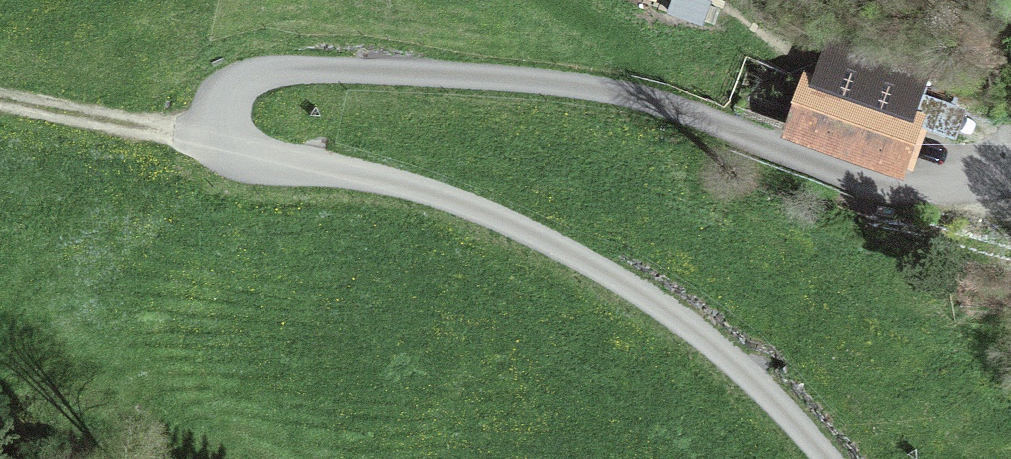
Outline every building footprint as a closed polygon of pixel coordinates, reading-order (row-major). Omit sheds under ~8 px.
[(810,133),(913,168),(929,122),(826,88),(810,133)]
